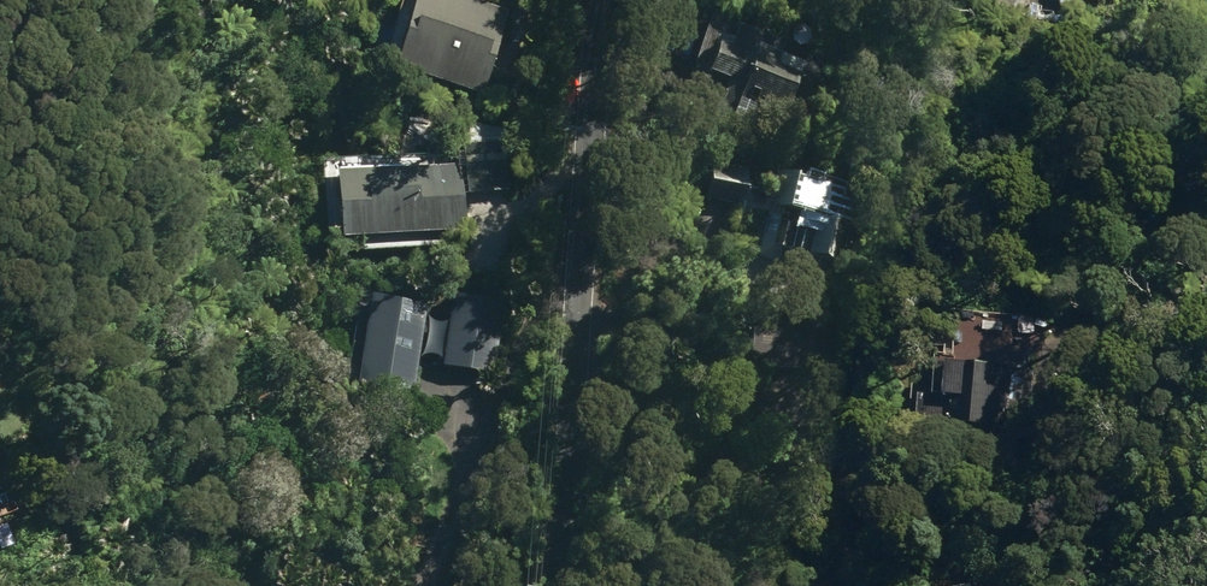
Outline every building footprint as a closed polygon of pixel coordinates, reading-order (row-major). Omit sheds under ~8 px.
[(508,11),(471,0),(413,0),(392,67),(482,95),(508,11)] [(760,107),(786,117),(798,111),(813,118),(851,88),(838,72),(828,78),(821,71),(823,67),(811,53),(803,59),(780,51),(784,41),(714,15),(696,65),(729,77),(724,91),(732,113),(755,122),(760,107)] [(462,147),(467,192),(506,188),(502,142),(462,147)] [(364,237),(365,249),(441,243),(440,231),(465,229),(459,163),(329,171),(335,239),(364,237)] [(711,163),(704,196),(745,205),(752,172),(711,163)] [(817,183),(794,177),(795,172),(776,167),(764,213),(769,214),(759,255),(782,261),(781,266),(834,280),(854,200),(841,196),(844,184),(819,177),(817,183)] [(352,386),(411,395),(417,360),(442,364),(441,365),(493,373),(504,301),(428,289),(424,305),(367,295),(352,386)] [(798,363),(799,323),(750,322),(749,378),(809,380),(796,432),(819,437),(829,393),(834,394),(845,337),(821,332),(814,363),(798,363)] [(931,425),(1031,433),(1036,370),(936,361),(931,425)]
